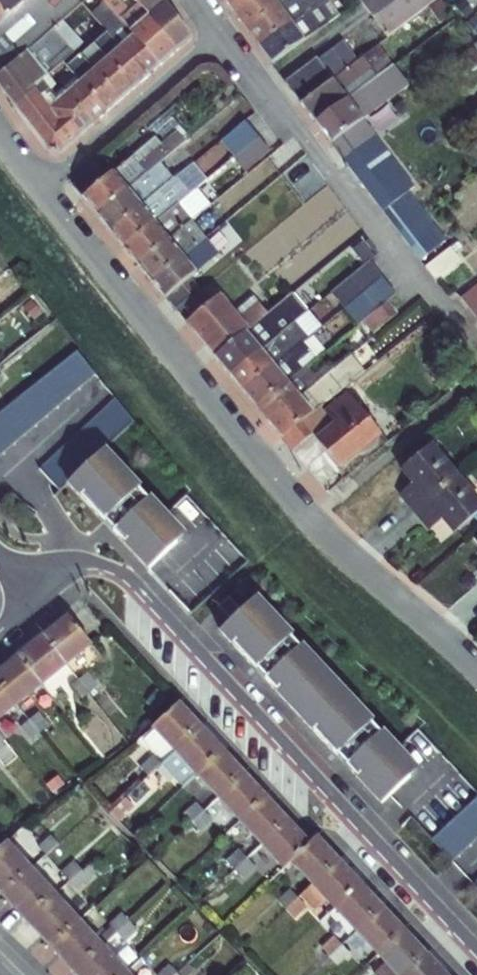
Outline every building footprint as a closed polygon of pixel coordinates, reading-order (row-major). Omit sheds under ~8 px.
[(22,3),(0,22),(0,74),(27,50),(52,29),(62,20),(80,4),(80,3),(77,0),(25,0),(22,3)] [(22,3),(19,0),(0,0),(0,22),(22,3)] [(117,16),(127,7),(121,0),(103,0),(117,16)] [(150,17),(167,3),(165,0),(143,0),(137,3),(148,16),(150,17)] [(235,13),(254,0),(225,0),(235,13)] [(247,30),(280,7),(275,0),(254,0),(235,13),(247,30)] [(324,0),(289,0),(280,7),(292,23),(324,0)] [(292,23),(304,39),(339,15),(328,0),(324,0),(292,23)] [(385,37),(422,9),(427,5),(434,0),(362,0),(360,1),(385,37)] [(439,22),(440,23),(451,14),(440,0),(434,0),(427,5),(439,22)] [(120,19),(130,31),(148,16),(137,3),(120,19)] [(167,3),(150,17),(177,48),(191,37),(167,3)] [(427,5),(422,9),(434,26),(439,22),(427,5)] [(280,7),(247,30),(259,46),(292,23),(280,7)] [(148,16),(130,31),(133,35),(159,64),(177,48),(150,17),(148,16)] [(130,31),(120,19),(67,67),(79,81),(92,70),(106,58),(120,47),(133,35),(130,31)] [(62,20),(52,29),(73,52),(83,43),(62,20)] [(292,23),(259,46),(271,63),(304,39),(292,23)] [(52,29),(27,50),(47,75),(73,53),(73,52),(52,29)] [(159,64),(133,35),(120,47),(145,76),(159,64)] [(333,79),(347,98),(349,97),(377,76),(376,75),(393,63),(378,44),(333,79)] [(475,44),(466,50),(476,65),(476,64),(476,47),(475,44)] [(120,47),(106,58),(132,88),(145,76),(120,47)] [(0,74),(0,87),(15,106),(36,90),(33,87),(47,75),(27,50),(0,74)] [(285,81),(301,102),(333,79),(316,57),(285,81)] [(92,70),(118,100),(132,88),(106,58),(92,70)] [(349,97),(364,118),(379,107),(392,97),(409,84),(393,63),(376,75),(377,76),(349,97)] [(79,82),(104,112),(118,100),(92,70),(79,81),(79,82)] [(315,122),(347,98),(333,79),(301,102),(315,122)] [(65,94),(91,124),(104,112),(79,82),(65,94)] [(36,90),(15,106),(51,152),(57,153),(91,124),(65,94),(56,102),(49,107),(41,97),(36,90)] [(49,107),(56,102),(48,91),(41,97),(49,107)] [(315,122),(331,143),(364,118),(349,97),(347,98),(315,122)] [(364,118),(331,143),(343,159),(376,134),(364,118)] [(177,132),(185,141),(200,128),(193,119),(177,132)] [(222,166),(259,136),(248,124),(219,148),(222,152),(216,158),(222,166)] [(113,173),(127,190),(159,162),(185,141),(177,132),(176,130),(161,143),(156,136),(113,173)] [(259,136),(222,166),(225,169),(235,160),(245,170),(270,149),(259,136)] [(127,190),(141,207),(173,178),(159,162),(127,190)] [(257,172),(271,195),(287,185),(274,163),(257,172)] [(73,183),(84,196),(107,177),(97,165),(73,183)] [(141,207),(154,223),(197,188),(201,184),(188,167),(174,178),(173,178),(141,207)] [(82,198),(96,215),(127,190),(113,173),(107,177),(84,196),(82,198)] [(403,177),(371,191),(378,207),(410,194),(403,177)] [(236,190),(246,203),(253,197),(243,184),(236,190)] [(154,223),(167,239),(168,240),(191,220),(203,210),(210,204),(197,188),(154,223)] [(96,215),(109,232),(141,207),(127,190),(96,215)] [(218,204),(229,217),(246,203),(236,190),(235,190),(218,204)] [(424,200),(392,224),(402,237),(429,216),(433,212),(424,200)] [(109,232),(123,248),(154,223),(141,207),(109,232)] [(191,220),(205,237),(218,226),(203,210),(191,220)] [(429,216),(402,237),(411,248),(432,231),(438,227),(429,216)] [(168,240),(180,256),(182,257),(204,238),(205,237),(191,220),(168,240)] [(123,248),(137,265),(167,239),(154,223),(123,248)] [(432,231),(411,248),(419,258),(440,241),(432,231)] [(182,257),(194,273),(217,253),(204,238),(182,257)] [(137,265),(150,281),(180,256),(168,240),(167,239),(137,265)] [(449,245),(423,265),(435,281),(461,260),(449,245)] [(150,281),(164,298),(182,284),(195,274),(194,273),(182,257),(180,256),(150,281)] [(330,292),(343,308),(382,276),(369,261),(330,292)] [(382,276),(343,308),(356,324),(394,292),(382,276)] [(460,297),(476,318),(476,317),(476,283),(460,297)] [(164,298),(174,310),(191,296),(182,284),(164,298)] [(191,296),(174,310),(186,323),(208,304),(197,291),(191,296)] [(246,331),(261,349),(307,311),(292,293),(268,313),(249,328),(246,331)] [(186,323),(214,357),(246,331),(249,328),(235,311),(221,294),(208,304),(186,323)] [(235,311),(249,328),(268,313),(257,301),(255,302),(251,297),(235,311)] [(327,297),(311,308),(320,323),(336,312),(327,297)] [(363,321),(372,333),(397,312),(388,301),(363,321)] [(262,349),(274,365),(302,341),(321,325),(308,310),(307,311),(261,349),(262,349)] [(246,331),(214,357),(230,375),(262,349),(261,349),(246,331)] [(274,365),(287,380),(287,381),(317,357),(311,350),(311,351),(302,341),(274,365)] [(230,375),(243,391),(274,365),(262,349),(230,375)] [(95,374),(76,351),(0,414),(0,455),(95,374)] [(287,381),(300,396),(334,369),(321,353),(317,357),(287,381)] [(353,370),(330,388),(335,394),(365,371),(351,353),(345,359),(353,370)] [(300,396),(312,411),(335,394),(330,388),(353,370),(345,359),(334,369),(300,396)] [(243,391),(255,405),(287,380),(274,365),(243,391)] [(255,405),(268,421),(300,396),(287,381),(287,380),(255,405)] [(315,437),(340,469),(361,452),(378,438),(382,435),(347,392),(324,411),(333,422),(315,437)] [(268,421),(282,437),(308,415),(313,412),(312,411),(300,396),(268,421)] [(113,534),(148,573),(183,540),(172,529),(175,526),(150,500),(147,502),(139,493),(141,491),(115,464),(113,465),(102,454),(134,424),(113,402),(39,472),(59,494),(68,486),(104,525),(105,524),(114,533),(113,534)] [(308,415),(282,437),(292,450),(318,428),(308,415)] [(378,438),(361,452),(363,453),(364,453),(367,452),(370,451),(372,449),(374,447),(375,445),(377,443),(378,441),(378,438)] [(398,494),(413,512),(460,475),(432,442),(399,469),(411,484),(398,494)] [(460,475),(413,512),(428,530),(442,519),(453,533),(476,512),(476,495),(460,475)] [(229,598),(221,605),(219,608),(231,621),(241,611),(229,598)] [(255,600),(220,632),(257,671),(258,669),(266,679),(265,680),(338,757),(338,756),(347,765),(346,766),(383,805),(417,772),(407,761),(409,759),(383,732),(381,734),(373,725),(375,722),(349,696),(347,698),(326,675),(328,673),(303,646),(300,648),(292,639),(294,637),(268,609),(266,611),(255,600)] [(42,638),(65,666),(90,645),(67,617),(42,638)] [(65,666),(42,638),(17,658),(39,686),(65,666)] [(17,658),(0,672),(0,687),(15,706),(39,686),(17,658)] [(96,686),(86,674),(77,681),(87,694),(96,686)] [(80,699),(87,694),(77,681),(69,687),(80,699)] [(0,687),(0,718),(15,706),(0,687)] [(152,728),(174,752),(200,728),(177,704),(155,724),(152,728)] [(36,715),(28,722),(38,734),(46,727),(36,715)] [(29,741),(38,734),(28,722),(20,729),(29,741)] [(200,728),(174,752),(160,765),(181,787),(195,775),(221,751),(200,728)] [(174,752),(153,729),(141,741),(162,763),(174,752)] [(218,799),(243,775),(221,751),(195,775),(218,799)] [(140,768),(148,777),(160,765),(152,757),(140,768)] [(239,822),(265,798),(243,775),(218,799),(239,822)] [(474,792),(427,837),(448,859),(476,831),(476,795),(474,792)] [(261,845),(286,821),(265,798),(239,822),(261,845)] [(131,806),(123,799),(109,812),(116,819),(131,806)] [(191,823),(203,812),(196,804),(184,815),(191,823)] [(210,819),(203,812),(191,823),(198,830),(210,819)] [(261,845),(283,868),(290,862),(308,844),(286,821),(261,845)] [(37,847),(44,855),(55,844),(48,837),(37,847)] [(290,862),(310,884),(336,859),(316,837),(314,839),(308,844),(290,862)] [(29,869),(5,843),(3,845),(0,848),(0,896),(29,869)] [(235,869),(247,858),(239,850),(227,861),(235,869)] [(254,867),(247,858),(235,869),(242,877),(254,867)] [(332,908),(359,884),(336,859),(310,884),(299,895),(313,911),(325,900),(332,908)] [(62,875),(68,882),(81,871),(74,864),(62,875)] [(24,923),(54,896),(29,869),(0,896),(0,897),(24,923)] [(87,878),(81,871),(68,882),(75,889),(87,878)] [(469,882),(476,890),(476,874),(469,882)] [(332,908),(354,931),(381,906),(359,884),(332,908)] [(285,909),(296,897),(289,890),(278,901),(285,909)] [(24,923),(48,949),(78,922),(54,896),(24,923)] [(296,897),(285,909),(292,917),(304,906),(296,897)] [(404,931),(381,906),(354,931),(377,955),(404,931)] [(111,927),(117,934),(129,923),(122,916),(111,927)] [(73,974),(102,948),(78,922),(48,949),(73,974)] [(136,931),(129,923),(117,934),(124,941),(136,931)] [(374,974),(401,974),(424,953),(404,931),(377,955),(385,963),(373,974),(374,974)] [(328,955),(340,944),(333,937),(322,948),(328,955)] [(336,964),(348,953),(340,944),(328,955),(336,964)] [(126,974),(102,948),(73,974),(125,974),(126,974)] [(424,953),(401,974),(445,974),(424,953)] [(177,974),(170,967),(161,974),(177,974)]
